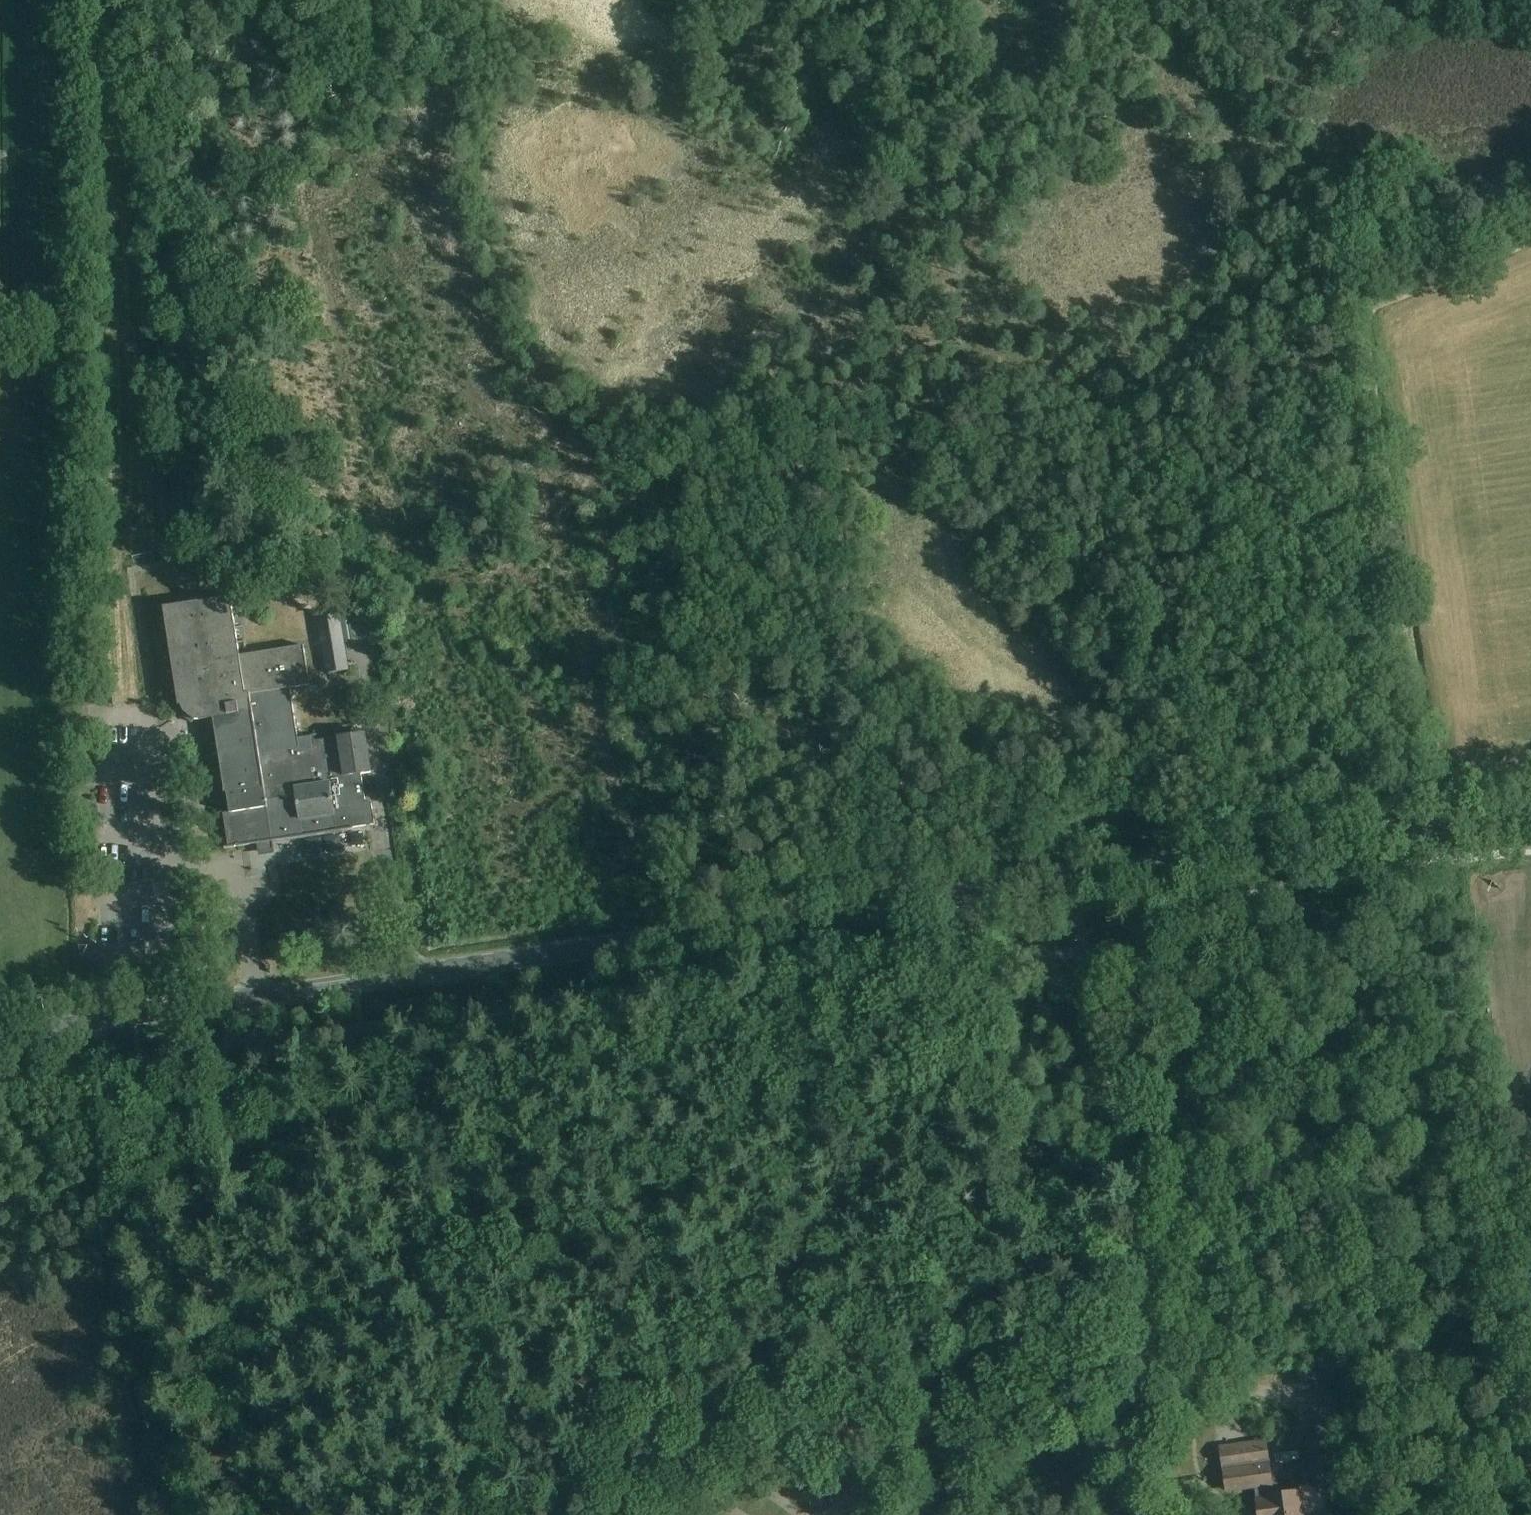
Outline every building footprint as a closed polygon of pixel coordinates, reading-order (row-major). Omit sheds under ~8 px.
[(240,656),(231,597),(164,607),(179,706),(182,706),(184,712),(182,714),(182,715),(186,717),(192,721),(193,722),(195,720),(203,720),(214,718),(225,793),(228,792),(231,812),(224,813),(229,846),(225,847),(225,848),(250,845),(258,844),(259,851),(268,850),(275,849),(274,841),(354,829),(354,828),(375,825),(372,802),(366,803),(362,774),(371,773),(365,734),(314,741),(315,746),(300,748),(291,688),(311,685),(304,646),(240,656)] [(328,675),(351,671),(341,616),(319,620),(323,647),(328,675)] [(138,815),(136,782),(129,783),(130,804),(131,816),(138,815)] [(305,850),(303,837),(290,839),(292,852),(305,850)] [(1316,1472),(1328,1470),(1327,1467),(1338,1465),(1334,1432),(1311,1435),(1316,1472)] [(1227,1491),(1274,1484),(1267,1440),(1220,1447),(1227,1491)] [(1280,1464),(1303,1462),(1302,1451),(1279,1454),(1280,1464)] [(1227,1491),(1227,1495),(1257,1490),(1258,1498),(1256,1499),(1259,1514),(1305,1514),(1302,1491),(1270,1496),(1269,1489),(1274,1488),(1274,1484),(1227,1491)]
